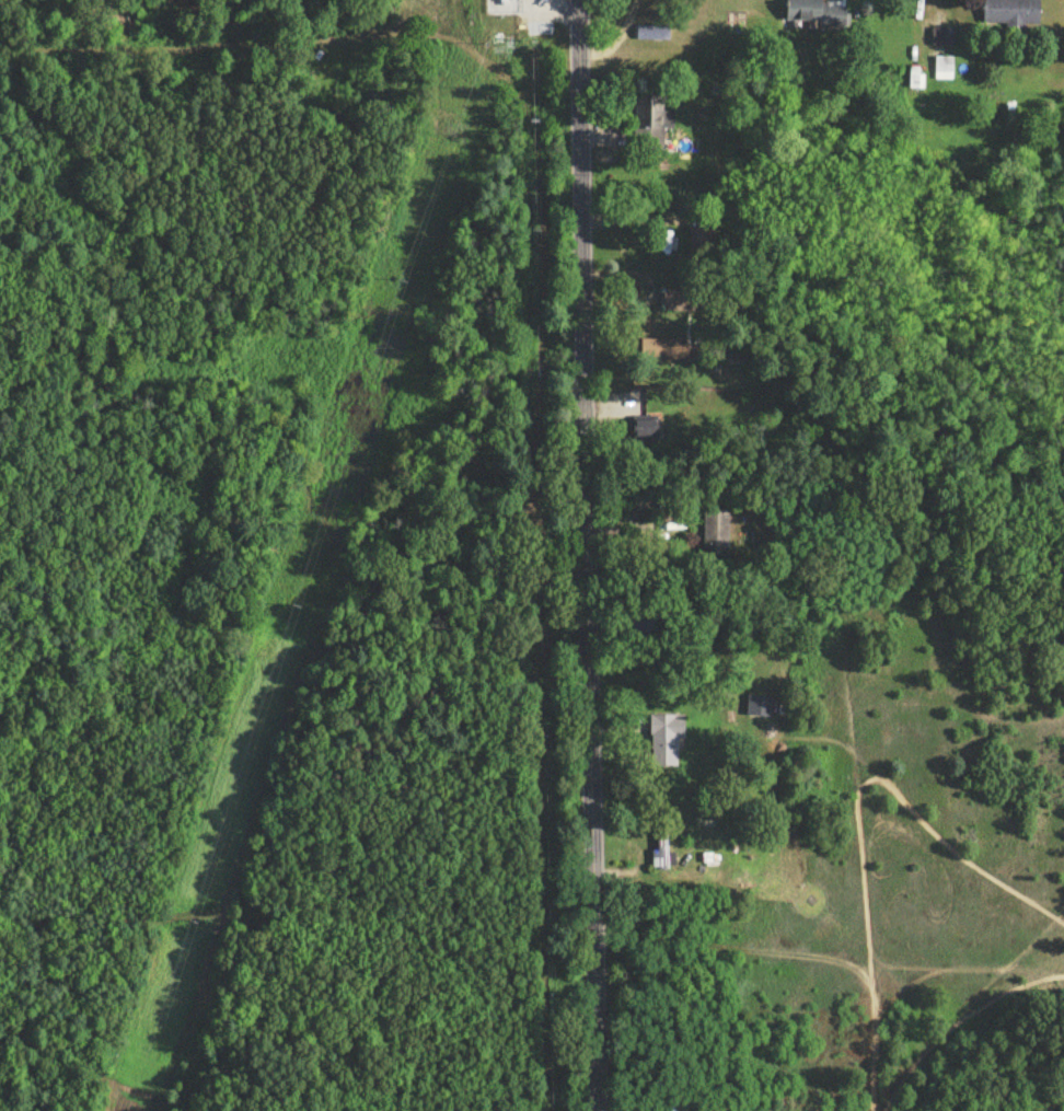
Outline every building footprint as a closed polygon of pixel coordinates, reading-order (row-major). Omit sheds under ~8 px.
[(831,24),(831,0),(787,0),(787,24),(831,24)] [(1043,2),(988,0),(987,27),(1008,27),(1008,37),(1028,38),(1028,28),(1042,28),(1043,2)] [(638,44),(670,44),(670,28),(638,28),(638,44)] [(954,60),(935,60),(935,84),(954,84),(954,60)] [(923,71),(909,71),(909,93),(923,93),(923,71)] [(664,98),(635,97),(633,144),(653,145),(653,133),(673,134),(673,116),(664,116),(664,98)] [(631,440),(659,440),(659,421),(631,421),(631,440)] [(730,507),(703,507),(703,559),(730,559),(730,507)] [(745,719),(765,719),(765,697),(745,697),(745,719)] [(650,746),(686,746),(686,718),(650,718),(650,746)] [(654,873),(670,873),(670,837),(654,837),(654,873)]
